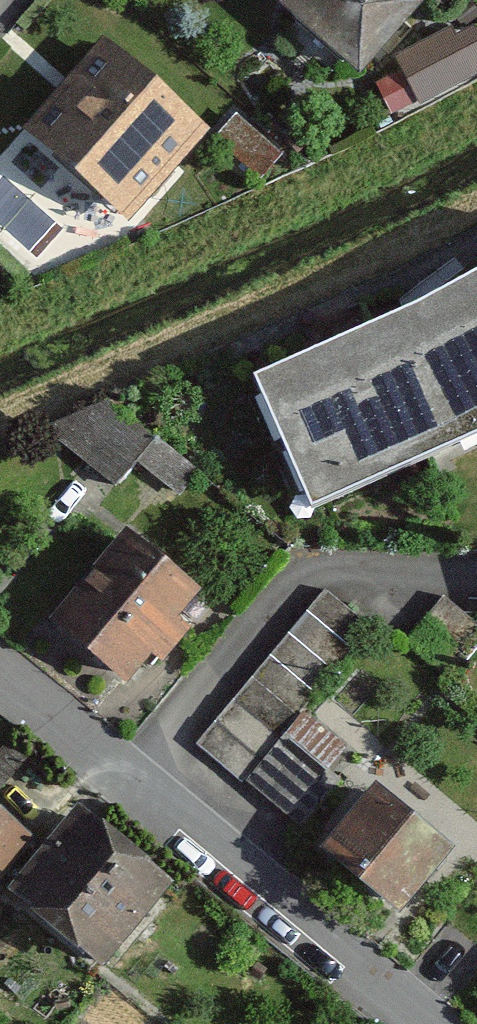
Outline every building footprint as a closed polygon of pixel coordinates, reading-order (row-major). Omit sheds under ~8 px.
[(355,74),(418,6),(411,0),(278,0),(276,2),(355,74)] [(476,70),(476,9),(397,47),(421,97),(476,70)] [(128,219),(205,133),(102,42),(25,129),(128,219)] [(252,381),(313,505),(469,437),(476,433),(476,276),(404,316),(252,381)] [(129,419),(86,469),(114,493),(139,463),(174,493),(191,472),(129,419)] [(197,593),(126,533),(51,621),(122,682),(148,652),(159,662),(188,628),(176,618),(197,593)] [(370,630),(324,594),(307,615),(352,652),(370,630)] [(425,623),(469,659),(476,649),(476,626),(444,600),(425,623)] [(334,675),(352,652),(307,615),(289,638),(334,675)] [(316,697),(334,675),(289,638),(271,660),(316,697)] [(298,720),(316,697),(271,660),(252,683),(298,720)] [(285,736),(250,778),(302,823),(337,781),(285,736)] [(400,910),(449,850),(373,787),(323,847),(400,910)] [(101,968),(171,884),(79,808),(9,892),(101,968)] [(0,815),(0,876),(30,841),(0,815)]
